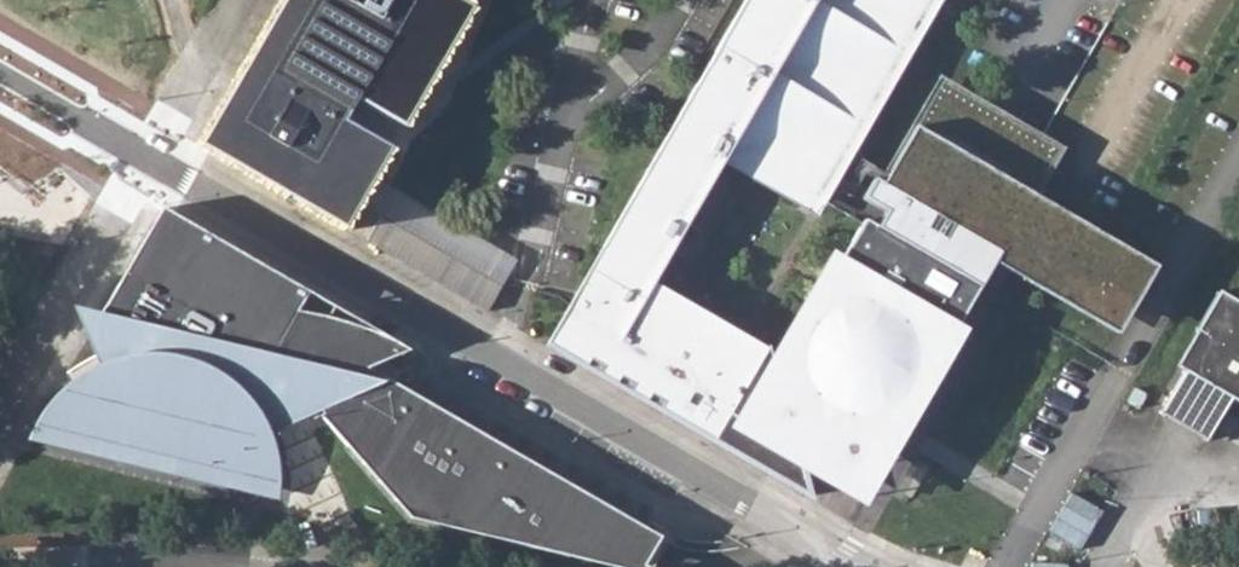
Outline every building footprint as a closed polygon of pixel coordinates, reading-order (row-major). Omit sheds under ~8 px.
[(192,152),(343,235),(361,203),(380,169),(392,149),(345,121),(366,86),(404,108),(409,100),(467,0),(281,0),(192,152)] [(546,345),(808,497),(800,464),(825,420),(836,426),(848,429),(864,429),(877,427),(888,423),(896,419),(905,412),(915,401),(922,390),(927,382),(929,374),(929,369),(929,365),(945,337),(949,340),(995,263),(1000,254),(1116,321),(1150,263),(1039,199),(1028,193),(1051,153),(941,91),(885,187),(882,185),(874,181),(864,199),(887,213),(878,228),(865,220),(776,374),(768,346),(766,349),(654,283),(727,156),(813,206),(932,0),(746,0),(546,345)] [(887,176),(882,185),(885,187),(941,91),(1051,153),(1028,193),(1039,199),(1050,178),(1067,148),(940,76),(884,174),(887,176)] [(504,287),(361,203),(343,235),(487,314),(504,287)] [(409,351),(163,208),(90,334),(88,336),(123,345),(127,357),(113,361),(101,365),(96,356),(81,364),(66,373),(72,382),(66,387),(55,398),(43,413),(36,429),(191,466),(291,421),(318,409),(323,414),(320,417),(410,519),(588,561),(595,550),(601,541),(643,566),(661,537),(368,369),(409,351)] [(1000,254),(995,263),(1118,335),(1157,267),(1150,263),(1116,321),(1000,254)] [(1159,413),(1205,440),(1229,398),(1238,404),(1238,297),(1236,302),(1217,291),(1173,365),(1183,371),(1159,413)]
